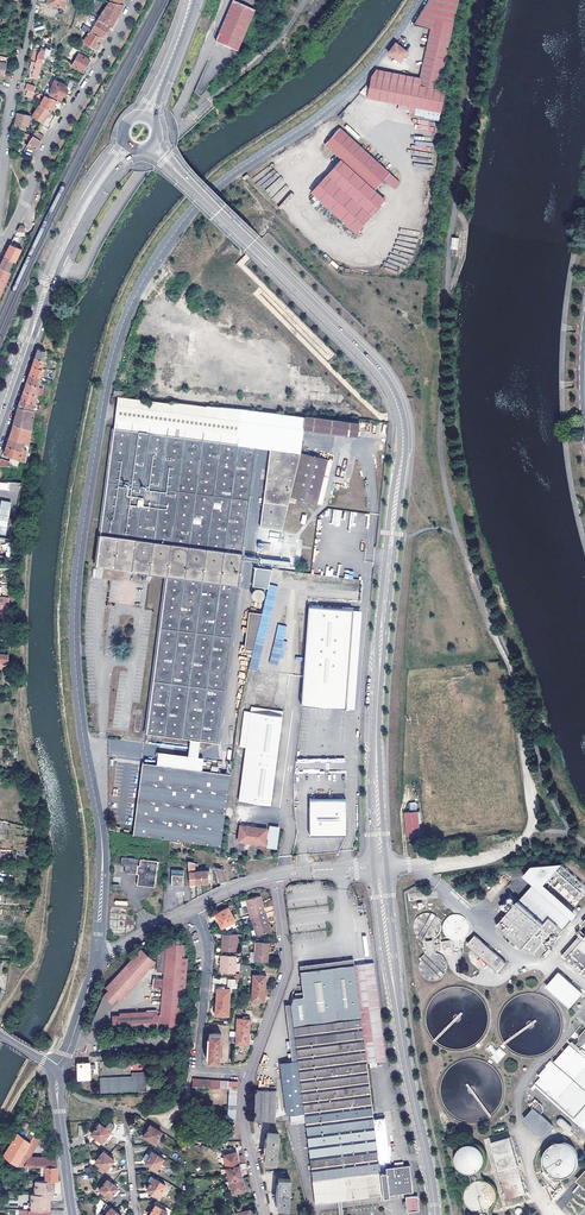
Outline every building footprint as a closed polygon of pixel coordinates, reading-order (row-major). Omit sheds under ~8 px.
[(235,0),(234,0),(219,34),(216,41),(238,50),(256,9),(235,0)] [(456,0),(428,0),(413,25),(432,29),(420,78),(376,69),(371,76),(370,78),(359,93),(367,97),(398,102),(397,109),(414,112),(414,113),(424,115),(426,108),(440,110),(444,90),(437,89),(456,0)] [(113,26),(124,5),(123,4),(109,1),(98,19),(99,19),(110,26),(112,27),(113,26)] [(99,19),(91,33),(101,36),(104,37),(107,32),(110,26),(99,19)] [(81,29),(89,33),(91,29),(83,24),(81,29)] [(97,49),(104,37),(101,36),(91,33),(89,32),(84,41),(97,49)] [(407,52),(395,43),(388,53),(393,57),(400,62),(407,52)] [(45,54),(49,56),(49,55),(50,50),(41,48),(40,52),(34,50),(31,60),(32,61),(29,68),(34,70),(33,74),(33,75),(32,78),(38,79),(45,54)] [(78,52),(71,63),(83,71),(90,60),(78,52)] [(4,75),(8,57),(0,55),(0,74),(4,75)] [(49,97),(58,100),(59,98),(61,99),(63,94),(66,95),(68,89),(63,87),(64,84),(55,81),(51,89),(53,89),(49,97)] [(38,87),(27,83),(25,90),(27,90),(35,93),(36,93),(38,87)] [(53,108),(60,112),(66,103),(58,100),(49,97),(42,95),(40,98),(42,101),(39,105),(40,105),(50,112),(53,108)] [(32,116),(42,123),(43,123),(50,112),(40,105),(39,105),(32,116)] [(17,119),(16,125),(29,127),(31,116),(20,114),(19,119),(17,119)] [(44,136),(49,127),(43,123),(42,123),(36,131),(44,136)] [(326,175),(370,216),(385,200),(375,190),(384,180),(393,189),(399,182),(363,149),(365,147),(362,144),(360,147),(339,127),(325,143),(341,159),(326,175)] [(33,135),(41,140),(44,136),(36,131),(33,135)] [(33,135),(27,144),(35,149),(40,142),(41,140),(33,135)] [(320,198),(340,217),(342,219),(356,231),(370,216),(326,175),(311,191),(313,192),(320,198)] [(450,249),(458,250),(459,238),(452,237),(450,249)] [(14,260),(16,255),(12,254),(15,247),(13,246),(10,244),(6,253),(4,257),(13,260),(14,260)] [(13,260),(4,257),(0,266),(0,295),(9,272),(8,271),(13,260)] [(14,424),(32,430),(45,352),(42,351),(38,350),(36,355),(34,363),(31,371),(28,379),(25,388),(22,396),(20,404),(19,406),(16,418),(14,424)] [(305,416),(117,397),(113,427),(113,428),(238,444),(239,435),(252,437),(251,445),(256,446),(270,448),(301,452),(304,429),(305,416)] [(305,416),(304,429),(357,436),(359,421),(305,415),(305,416)] [(9,440),(29,446),(32,430),(14,424),(10,437),(9,440)] [(238,444),(113,428),(96,565),(167,574),(147,733),(190,739),(200,740),(218,743),(256,446),(251,445),(252,437),(239,435),(238,444)] [(9,440),(7,446),(5,454),(12,457),(10,462),(1,459),(0,461),(0,467),(18,467),(20,459),(27,462),(29,446),(9,440)] [(290,501),(301,452),(270,448),(260,525),(283,528),(290,501)] [(329,458),(301,452),(290,501),(297,503),(298,498),(319,503),(329,458)] [(1,501),(0,508),(0,526),(7,527),(11,502),(1,501)] [(269,551),(271,544),(258,542),(257,549),(269,551)] [(268,588),(272,569),(254,566),(252,586),(268,588)] [(93,577),(111,579),(111,585),(119,586),(119,580),(122,580),(123,571),(113,570),(93,568),(93,577)] [(264,601),(264,591),(253,591),(253,601),(264,601)] [(10,604),(10,597),(0,596),(0,604),(10,604)] [(352,601),(307,598),(300,696),(345,700),(352,601)] [(361,602),(352,601),(345,700),(353,700),(361,602)] [(253,650),(261,613),(249,612),(244,649),(253,650)] [(278,624),(270,663),(278,665),(279,658),(283,659),(287,641),(284,641),(287,626),(278,624)] [(10,663),(10,654),(0,653),(0,662),(10,663)] [(284,708),(253,703),(252,709),(246,708),(241,744),(247,745),(240,800),(272,804),(284,708)] [(190,739),(187,755),(158,751),(157,764),(202,770),(204,757),(198,756),(200,740),(190,739)] [(199,849),(199,843),(210,845),(210,852),(220,853),(230,774),(202,770),(157,764),(144,763),(133,834),(169,839),(184,841),(184,847),(199,849)] [(347,797),(311,800),(313,837),(350,834),(347,797)] [(409,812),(404,812),(406,824),(407,837),(419,836),(417,823),(417,817),(416,811),(414,811),(409,812)] [(269,830),(242,827),(240,843),(267,846),(267,840),(270,840),(269,849),(277,850),(280,829),(271,828),(271,836),(268,836),(269,830)] [(139,858),(122,856),(121,865),(126,865),(125,872),(137,873),(136,884),(153,886),(156,860),(141,858),(140,865),(138,864),(139,858)] [(187,862),(189,884),(196,883),(195,871),(194,863),(187,862)] [(533,885),(520,901),(509,914),(498,926),(524,949),(527,945),(540,957),(576,917),(550,893),(552,891),(546,885),(565,864),(532,867),(526,874),(536,882),(533,885)] [(580,883),(564,867),(560,871),(562,874),(565,871),(569,875),(566,878),(569,882),(572,879),(575,882),(572,885),(575,888),(580,883)] [(223,870),(215,868),(219,881),(226,880),(223,870)] [(171,870),(171,886),(183,886),(183,870),(171,870)] [(195,871),(196,883),(208,882),(207,871),(195,871)] [(536,882),(526,874),(524,876),(533,885),(536,882)] [(501,907),(509,914),(520,901),(512,894),(501,907)] [(262,909),(258,896),(249,899),(253,916),(255,916),(265,912),(264,908),(262,909)] [(228,908),(215,914),(221,928),(235,921),(228,908)] [(260,933),(269,931),(265,917),(268,917),(266,912),(265,912),(255,916),(260,933)] [(451,947),(450,940),(468,938),(465,914),(442,917),(445,941),(441,941),(442,948),(451,947)] [(224,934),(223,938),(225,939),(225,951),(237,952),(238,934),(224,934)] [(477,936),(469,944),(476,951),(481,956),(485,959),(483,963),(487,966),(490,963),(499,972),(507,963),(477,936)] [(564,955),(584,974),(584,940),(581,937),(564,955)] [(120,1014),(112,1015),(112,1022),(112,1029),(180,1025),(183,992),(185,992),(188,957),(182,957),(183,943),(181,942),(181,938),(173,938),(173,942),(161,941),(161,953),(158,953),(157,960),(157,971),(164,972),(160,1014),(158,1014),(157,1010),(120,1012),(120,1014)] [(436,952),(434,939),(423,940),(424,943),(425,943),(427,950),(425,951),(425,953),(436,952)] [(268,951),(269,942),(258,941),(258,943),(256,959),(266,960),(267,951),(268,951)] [(155,960),(141,947),(105,987),(107,989),(102,996),(91,1025),(94,1027),(103,1015),(109,1008),(110,1010),(119,1000),(121,1001),(156,962),(155,960)] [(477,960),(481,956),(476,951),(471,955),(477,960)] [(222,955),(222,959),(224,959),(224,971),(236,972),(237,955),(222,955)] [(385,1059),(373,962),(354,964),(353,958),(341,959),(342,965),(300,971),(302,991),(295,992),(295,996),(293,997),(291,1001),(292,1007),(286,1008),(289,1035),(295,1035),(298,1059),(299,1066),(280,1068),(286,1113),(304,1111),(313,1181),(316,1203),(381,1195),(381,1197),(381,1198),(382,1199),(384,1200),(385,1199),(389,1199),(390,1199),(392,1198),(392,1197),(392,1194),(395,1194),(399,1193),(413,1191),(410,1165),(387,1168),(387,1171),(380,1172),(366,1061),(385,1059)] [(299,965),(300,971),(342,965),(341,959),(299,965)] [(560,973),(548,987),(571,1008),(583,994),(560,973)] [(267,974),(253,974),(252,987),(266,988),(267,974)] [(162,978),(154,978),(153,987),(161,987),(162,978)] [(227,978),(227,986),(235,986),(235,979),(227,978)] [(265,1001),(266,988),(252,987),(252,1000),(265,1001)] [(217,988),(217,1001),(230,1002),(230,988),(217,988)] [(488,1024),(488,1021),(488,1018),(488,1015),(487,1013),(487,1010),(485,1007),(484,1005),(482,1002),(481,1000),(479,998),(476,996),(474,994),(472,993),(469,991),(466,990),(464,990),(461,989),(458,989),(455,989),(452,989),(449,990),(446,991),(444,992),(441,993),(439,995),(436,996),(434,998),(432,1000),(430,1003),(429,1005),(428,1008),(426,1010),(426,1013),(425,1016),(425,1019),(425,1022),(425,1025),(425,1027),(426,1030),(427,1033),(428,1036),(430,1038),(432,1040),(434,1043),(436,1045),(438,1046),(440,1048),(443,1049),(446,1051),(448,1051),(451,1052),(454,1052),(457,1052),(460,1052),(463,1052),(465,1051),(468,1050),(471,1049),(473,1048),(476,1046),(478,1044),(480,1042),(482,1040),(484,1038),(485,1035),(486,1032),(487,1030),(488,1027),(488,1024)] [(562,1029),(562,1026),(562,1023),(561,1020),(561,1017),(560,1014),(559,1012),(557,1009),(556,1007),(554,1004),(552,1002),(550,1000),(547,999),(545,997),(542,996),(540,995),(537,994),(534,994),(531,993),(528,994),(525,994),(522,994),(520,995),(517,996),(514,998),(512,999),(510,1001),(507,1003),(505,1005),(504,1007),(502,1010),(501,1012),(500,1015),(499,1018),(498,1020),(498,1023),(498,1026),(498,1029),(499,1032),(499,1035),(500,1037),(502,1040),(503,1043),(505,1045),(507,1047),(509,1049),(511,1051),(514,1053),(516,1054),(519,1055),(522,1056),(524,1057),(527,1057),(530,1057),(533,1057),(536,1056),(539,1056),(542,1055),(544,1054),(547,1052),(549,1051),(551,1049),(553,1047),(555,1044),(557,1042),(558,1040),(559,1037),(560,1034),(561,1031),(562,1029)] [(217,1001),(216,1014),(229,1015),(230,1002),(217,1001)] [(237,1017),(236,1031),(250,1031),(250,1018),(237,1017)] [(108,1030),(112,1030),(112,1029),(112,1022),(107,1022),(101,1031),(108,1030)] [(249,1045),(250,1031),(236,1031),(236,1037),(230,1037),(230,1042),(236,1042),(236,1044),(249,1045)] [(221,1033),(209,1033),(209,1047),(208,1062),(220,1063),(221,1033)] [(289,1035),(292,1060),(298,1059),(295,1035),(289,1035)] [(575,1044),(537,1087),(584,1131),(584,1053),(575,1044)] [(506,1053),(499,1047),(495,1051),(495,1052),(490,1057),(497,1064),(506,1053)] [(299,1066),(298,1059),(292,1060),(280,1061),(280,1068),(299,1066)] [(502,1094),(502,1091),(502,1089),(502,1086),(501,1083),(500,1080),(499,1077),(498,1075),(496,1073),(495,1070),(493,1068),(490,1066),(488,1065),(486,1063),(483,1062),(480,1061),(477,1060),(475,1060),(472,1059),(469,1059),(466,1060),(463,1060),(460,1061),(458,1062),(455,1063),(452,1065),(450,1067),(448,1069),(446,1071),(444,1073),(443,1075),(441,1078),(440,1081),(440,1084),(439,1086),(439,1089),(439,1092),(439,1095),(439,1098),(440,1101),(441,1103),(442,1106),(444,1108),(446,1111),(447,1113),(450,1115),(452,1117),(454,1118),(457,1120),(459,1121),(462,1122),(465,1122),(468,1123),(471,1123),(474,1123),(477,1122),(479,1122),(482,1121),(485,1119),(487,1118),(490,1116),(492,1115),(494,1113),(496,1110),(498,1108),(499,1105),(500,1103),(501,1100),(502,1097),(502,1094)] [(90,1078),(89,1062),(78,1062),(78,1065),(78,1078),(90,1078)] [(101,1092),(149,1089),(149,1085),(146,1085),(146,1078),(145,1072),(131,1072),(131,1076),(100,1078),(101,1092)] [(276,1090),(256,1090),(255,1119),(275,1120),(276,1090)] [(534,1109),(525,1119),(544,1136),(553,1126),(541,1115),(545,1110),(543,1105),(540,1102),(540,1103),(536,1099),(530,1105),(534,1109)] [(561,1117),(556,1122),(568,1134),(573,1129),(561,1117)] [(97,1137),(105,1127),(99,1123),(91,1133),(97,1137)] [(143,1136),(149,1139),(156,1128),(151,1124),(143,1136)] [(102,1142),(110,1131),(105,1127),(97,1137),(102,1142)] [(156,1128),(149,1139),(155,1143),(162,1131),(156,1128)] [(22,1165),(28,1156),(40,1138),(33,1134),(30,1140),(18,1132),(3,1155),(20,1165),(22,1165)] [(265,1156),(264,1162),(276,1163),(279,1134),(268,1133),(267,1138),(265,1138),(264,1147),(263,1156),(265,1156)] [(527,1193),(511,1137),(493,1142),(509,1198),(527,1193)] [(577,1163),(578,1159),(578,1156),(577,1153),(575,1150),(573,1147),(571,1145),(568,1143),(565,1142),(561,1141),(558,1142),(555,1142),(552,1144),(549,1146),(546,1148),(545,1151),(543,1154),(543,1157),(543,1160),(543,1164),(544,1167),(546,1170),(548,1172),(551,1174),(554,1176),(557,1176),(561,1177),(564,1176),(567,1175),(570,1174),(573,1171),(575,1169),(577,1166),(577,1163)] [(473,1182),(472,1183),(471,1184),(470,1185),(469,1186),(468,1187),(468,1188),(467,1189),(467,1190),(466,1191),(466,1193),(466,1194),(466,1195),(466,1197),(466,1198),(466,1199),(467,1201),(467,1202),(468,1203),(468,1204),(469,1205),(470,1206),(471,1207),(472,1208),(473,1209),(474,1210),(475,1210),(476,1211),(478,1211),(479,1211),(480,1212),(482,1212),(483,1214),(494,1214),(492,1208),(493,1207),(494,1206),(495,1205),(496,1203),(496,1202),(497,1201),(497,1200),(498,1199),(498,1197),(498,1196),(498,1195),(498,1194),(497,1193),(497,1191),(497,1190),(496,1189),(496,1188),(495,1187),(494,1186),(494,1185),(493,1184),(492,1183),(491,1182),(490,1182),(488,1181),(487,1181),(486,1180),(485,1180),(484,1180),(481,1171),(483,1169),(484,1168),(485,1166),(486,1165),(487,1163),(487,1161),(487,1159),(487,1157),(487,1155),(486,1153),(486,1151),(485,1150),(484,1148),(482,1147),(481,1146),(479,1144),(478,1144),(476,1143),(474,1143),(472,1142),(470,1142),(468,1143),(466,1143),(464,1144),(463,1145),(461,1146),(460,1147),(459,1149),(457,1150),(457,1152),(456,1154),(456,1156),(455,1158),(455,1160),(456,1161),(456,1163),(457,1165),(458,1167),(459,1168),(460,1170),(462,1171),(463,1172),(465,1173),(467,1174),(469,1174),(471,1174),(473,1182)] [(151,1166),(159,1152),(153,1148),(145,1162),(151,1166)] [(100,1166),(109,1155),(103,1151),(95,1161),(100,1166)] [(163,1154),(159,1152),(151,1166),(157,1169),(163,1158),(163,1157),(164,1155),(163,1154)] [(225,1164),(226,1167),(239,1165),(236,1152),(223,1155),(225,1164)] [(106,1170),(114,1159),(109,1155),(100,1166),(106,1170)] [(58,1167),(57,1158),(28,1156),(22,1165),(46,1166),(58,1167)] [(226,1167),(228,1174),(241,1171),(239,1165),(226,1167)] [(58,1167),(46,1166),(45,1180),(54,1181),(55,1181),(57,1181),(58,1167)] [(85,1168),(88,1178),(96,1177),(94,1166),(85,1168)] [(229,1181),(242,1178),(241,1171),(228,1174),(229,1181)] [(576,1182),(584,1191),(584,1172),(576,1182)] [(152,1192),(159,1181),(154,1177),(147,1189),(152,1192)] [(245,1190),(242,1178),(229,1181),(227,1182),(228,1185),(230,1185),(232,1193),(237,1192),(238,1194),(244,1192),(243,1191),(245,1190)] [(277,1202),(277,1208),(288,1209),(290,1179),(279,1178),(278,1184),(276,1184),(276,1192),(275,1201),(277,1202)] [(103,1196),(112,1183),(107,1179),(97,1192),(103,1196)] [(160,1181),(159,1181),(152,1192),(158,1196),(162,1189),(165,1184),(164,1183),(165,1181),(162,1179),(160,1181)] [(35,1194),(51,1194),(54,1194),(54,1188),(54,1181),(45,1180),(36,1180),(36,1188),(35,1194)] [(117,1189),(118,1187),(112,1183),(103,1196),(108,1200),(111,1197),(117,1189)] [(578,1185),(572,1192),(575,1194),(580,1188),(578,1185)] [(117,1189),(111,1197),(114,1199),(120,1191),(117,1189)] [(50,1201),(51,1194),(35,1194),(34,1194),(32,1194),(32,1210),(50,1210),(50,1201)] [(418,1195),(406,1196),(407,1211),(419,1210),(418,1195)] [(163,1205),(157,1201),(149,1214),(157,1214),(163,1205)] [(157,1214),(165,1214),(167,1211),(171,1213),(172,1210),(163,1205),(157,1214)] [(116,1211),(110,1207),(104,1214),(113,1214),(116,1211)]
